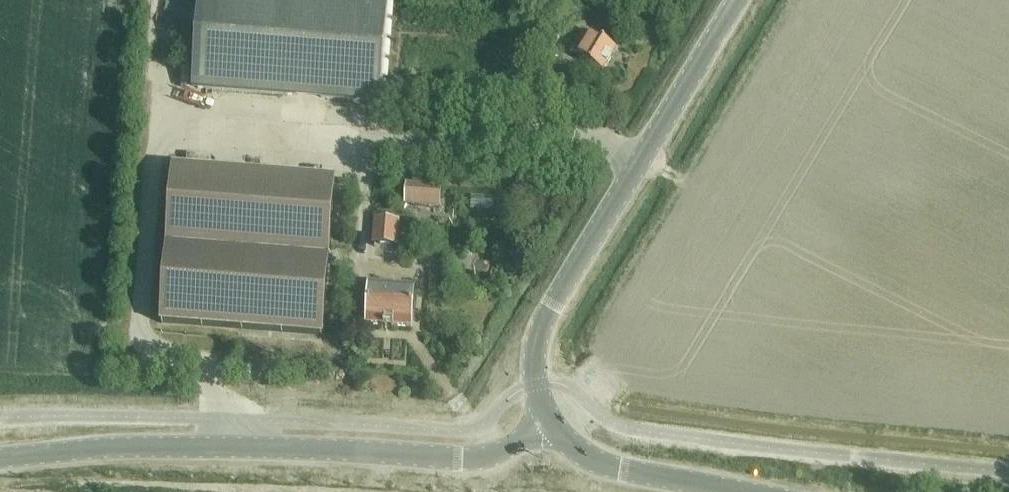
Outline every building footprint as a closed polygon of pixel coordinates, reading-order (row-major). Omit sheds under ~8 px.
[(202,0),(183,0),(182,18),(201,20),(202,0)] [(381,102),(389,2),(364,0),(204,0),(197,88),(381,102)] [(570,53),(603,73),(617,50),(583,30),(570,53)] [(173,167),(161,323),(323,336),(335,180),(173,167)] [(406,184),(405,206),(440,208),(441,186),(406,184)] [(374,218),(372,244),(398,246),(400,220),(374,218)] [(367,325),(411,328),(414,288),(355,284),(354,297),(369,298),(367,325)]
